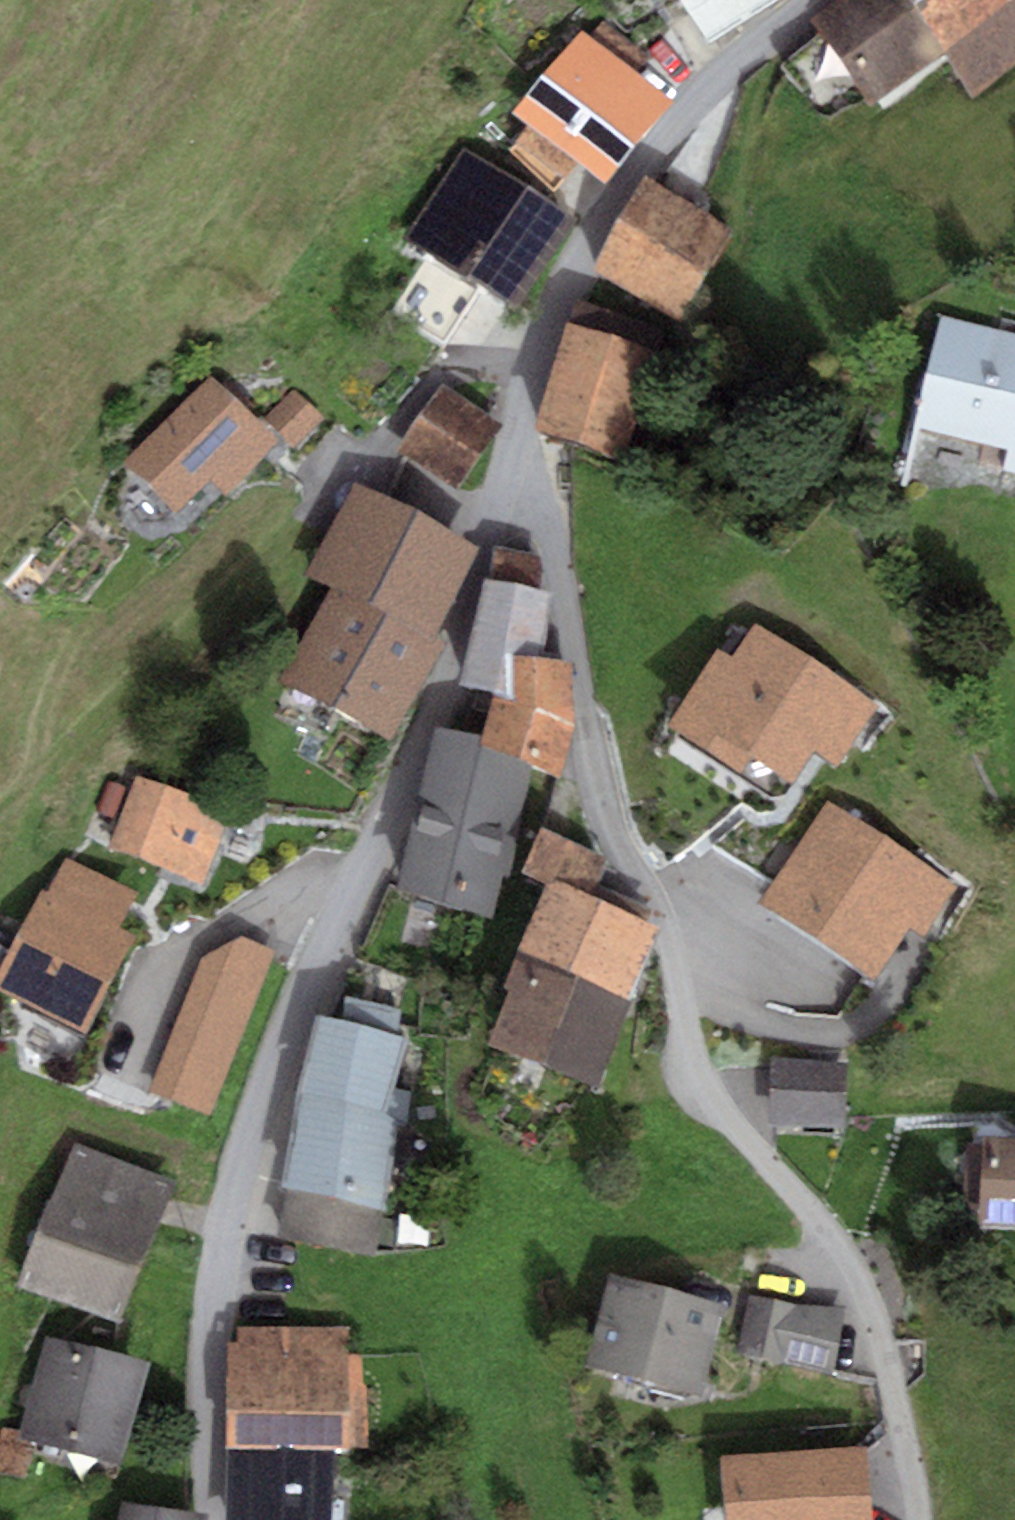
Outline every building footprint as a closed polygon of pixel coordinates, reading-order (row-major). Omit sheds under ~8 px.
[(775,0),(681,0),(708,43),(775,0)] [(945,56),(907,0),(842,0),(814,19),(872,106),(945,56)] [(945,56),(973,98),(1014,67),(1014,0),(907,0),(945,56)] [(589,37),(637,74),(651,58),(603,21),(589,37)] [(589,37),(580,30),(513,113),(529,125),(578,162),(609,186),(675,103),(637,74),(589,37)] [(860,85),(820,32),(780,63),(820,112),(860,85)] [(556,192),(578,162),(529,125),(511,150),(556,192)] [(522,308),(576,215),(462,149),(408,241),(522,308)] [(739,237),(645,179),(591,266),(684,324),(739,237)] [(666,330),(576,300),(533,428),(623,458),(666,330)] [(942,313),(915,424),(1008,446),(1003,469),(1014,472),(1014,331),(942,313)] [(213,373),(123,462),(175,514),(211,478),(228,496),(282,443),(213,373)] [(396,443),(456,487),(503,424),(443,380),(396,443)] [(265,417),(295,444),(324,411),(294,385),(265,417)] [(393,742),(444,642),(433,636),(480,545),(355,481),(308,572),(332,585),(280,684),(393,742)] [(496,542),(487,579),(537,591),(546,554),(496,542)] [(487,579),(460,684),(494,694),(510,699),(515,656),(543,660),(549,594),(537,591),(487,579)] [(756,623),(733,658),(719,649),(668,726),(784,802),(817,752),(839,767),(881,704),(756,623)] [(543,660),(515,656),(510,699),(494,694),(483,735),(481,741),(533,766),(559,778),(570,719),(572,663),(543,660)] [(437,727),(399,894),(494,916),(502,877),(510,880),(533,766),(481,741),(483,735),(437,727)] [(108,847),(201,884),(230,811),(138,774),(132,790),(119,821),(108,847)] [(99,813),(119,821),(132,790),(112,782),(99,813)] [(958,885),(828,801),(759,906),(877,981),(910,930),(923,939),(958,885)] [(591,898),(607,858),(539,830),(523,870),(548,881),(591,898)] [(87,1035),(139,935),(120,925),(138,891),(67,854),(48,890),(43,888),(17,939),(0,968),(0,991),(87,1035)] [(637,1003),(628,1000),(658,925),(591,898),(548,881),(505,985),(513,988),(489,1045),(592,1089),(637,1003)] [(17,939),(0,929),(0,968),(17,939)] [(214,1119),(277,950),(242,937),(199,957),(147,1094),(214,1119)] [(342,1022),(399,1036),(405,1010),(348,996),(342,1022)] [(342,1022),(315,1016),(296,1093),(282,1187),(288,1189),(383,1211),(398,1124),(406,1126),(411,1092),(391,1089),(406,1038),(399,1036),(342,1022)] [(849,1065),(773,1059),(768,1120),(844,1126),(849,1065)] [(983,1140),(979,1227),(1014,1229),(1014,1141),(983,1140)] [(72,1145),(18,1285),(120,1324),(173,1184),(72,1145)] [(383,1211),(288,1189),(277,1236),(372,1258),(383,1211)] [(704,1398),(727,1304),(610,1277),(587,1371),(704,1398)] [(845,1310),(751,1299),(739,1358),(836,1376),(845,1310)] [(238,1342),(226,1342),(226,1447),(334,1446),(366,1446),(365,1351),(350,1351),(350,1327),(238,1328),(238,1342)] [(148,1364),(45,1336),(19,1431),(17,1437),(33,1441),(121,1465),(148,1364)] [(19,1431),(2,1427),(0,1433),(0,1470),(24,1477),(33,1441),(17,1437),(19,1431)] [(334,1446),(226,1447),(226,1519),(334,1519),(334,1446)] [(722,1457),(725,1519),(870,1519),(867,1450),(722,1457)] [(211,1514),(124,1501),(121,1519),(210,1519),(211,1514)]
